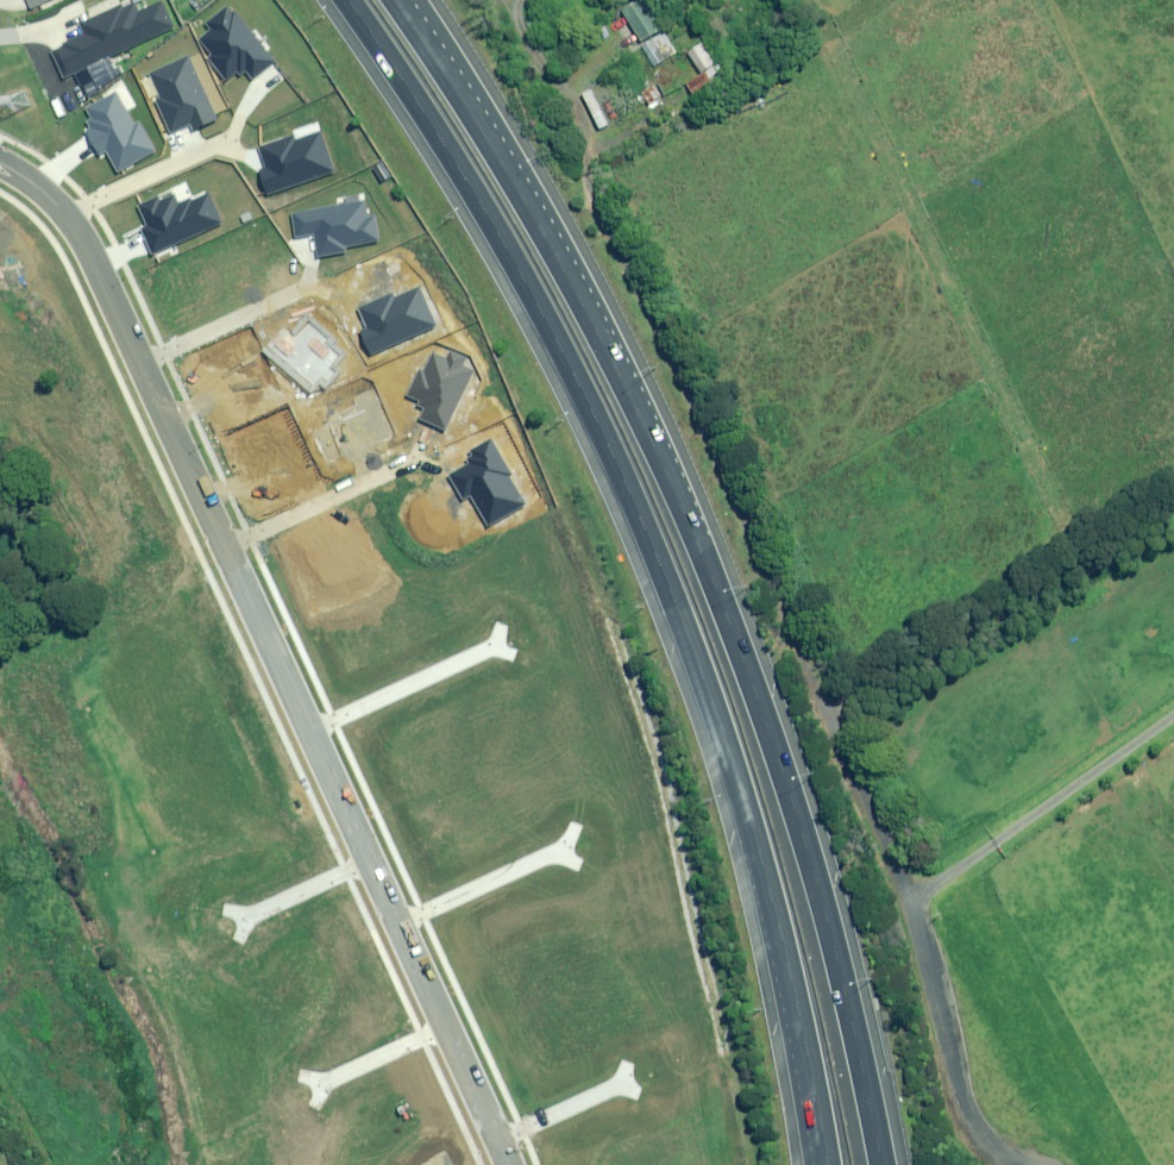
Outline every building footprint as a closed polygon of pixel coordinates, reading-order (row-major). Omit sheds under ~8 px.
[(65,77),(175,26),(162,0),(161,0),(138,10),(135,3),(124,8),(122,4),(81,23),(86,33),(64,43),(66,46),(54,52),(65,77)] [(645,0),(638,0),(622,10),(658,66),(678,52),(645,0)] [(687,84),(693,93),(719,75),(699,46),(689,53),(703,73),(687,84)] [(609,122),(590,87),(581,92),(600,127),(609,122)]
